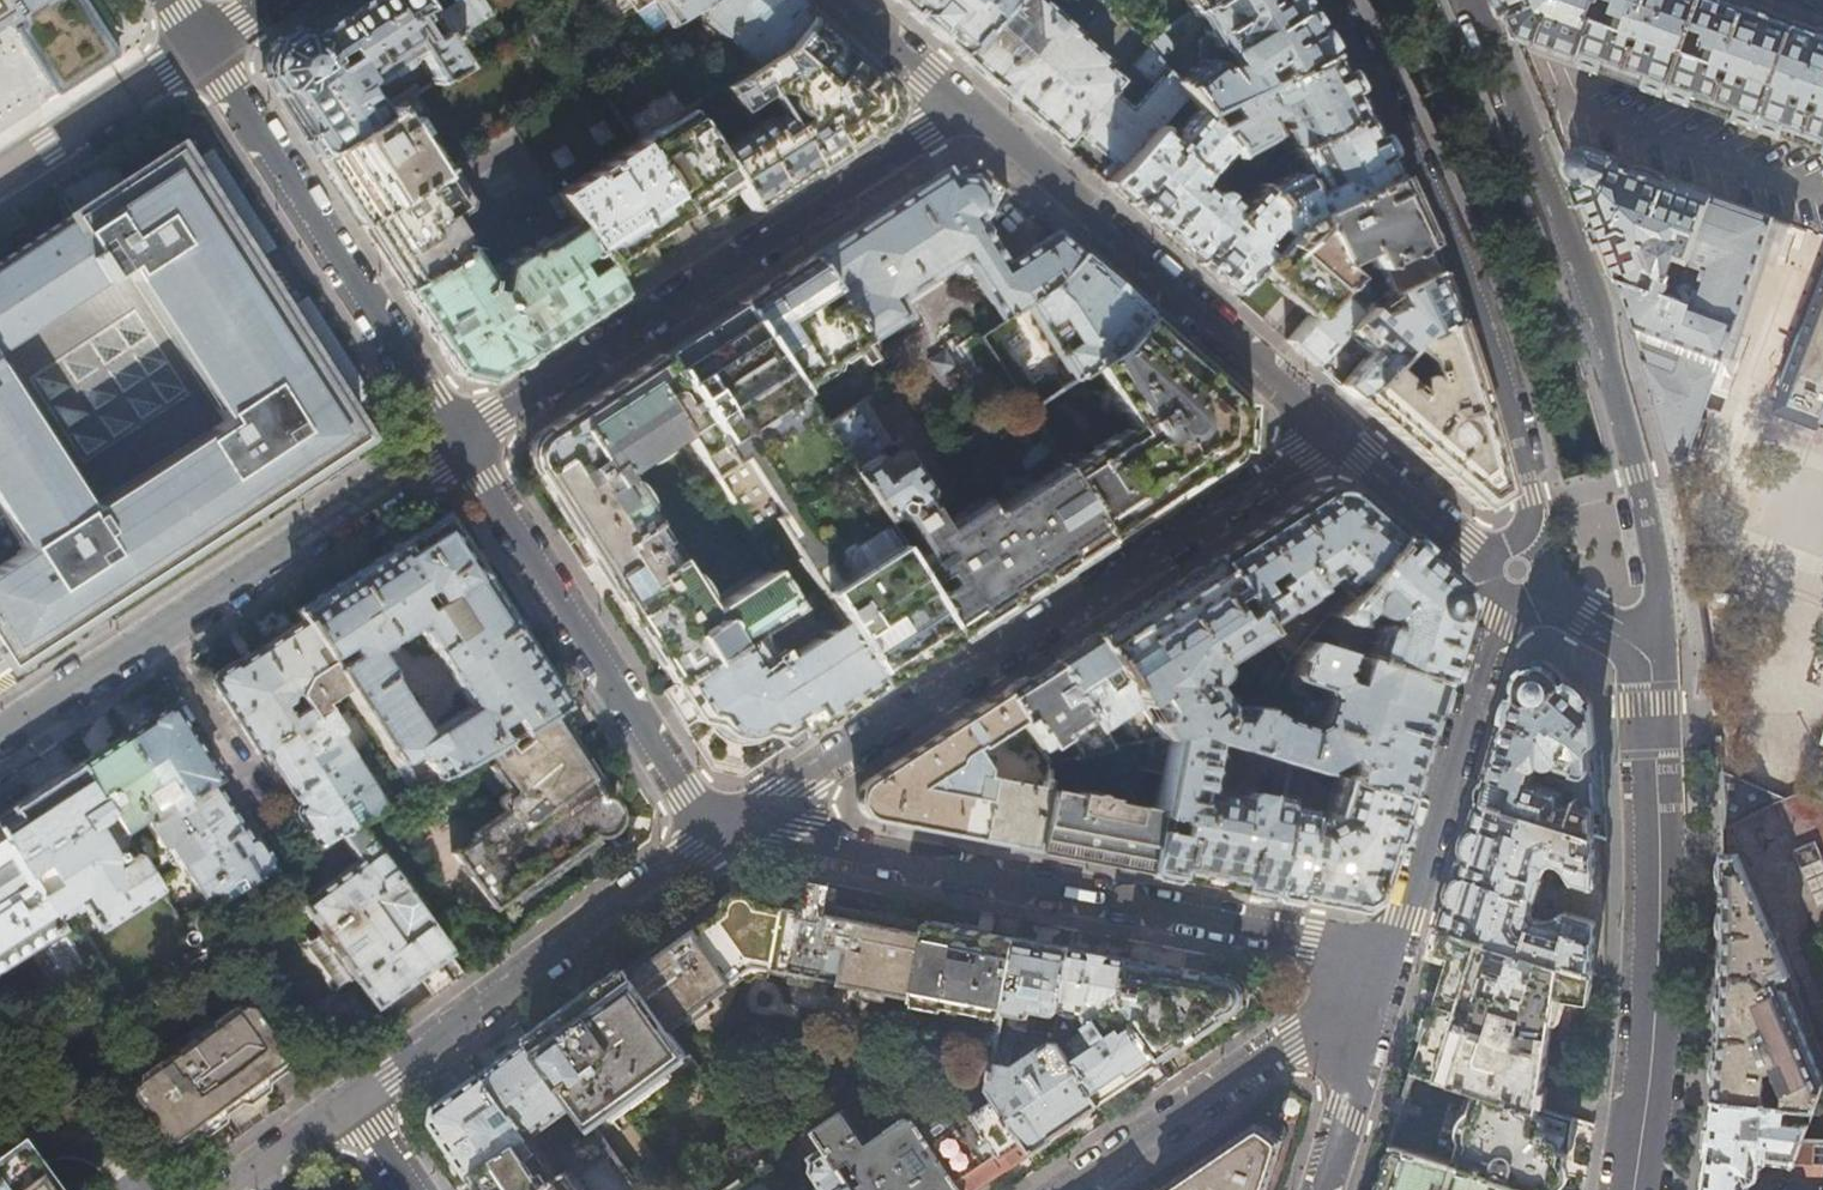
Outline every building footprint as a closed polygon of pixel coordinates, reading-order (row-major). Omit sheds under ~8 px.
[(39,0),(40,2),(44,0),(0,0),(0,25),(39,0)] [(415,0),(340,0),(271,44),(262,73),(317,158),(416,94),(422,90),(416,82),(377,106),(370,97),(368,96),(364,96),(359,88),(362,80),(367,87),(414,56),(433,83),(458,67),(443,43),(437,34),(425,42),(413,24),(417,21),(413,14),(421,10),(415,0)] [(421,10),(437,34),(443,43),(484,17),(473,0),(415,0),(421,10)] [(649,0),(627,0),(634,11),(650,1),(649,0)] [(650,1),(665,25),(691,9),(704,0),(649,0),(650,1)] [(691,9),(698,22),(715,35),(750,68),(779,49),(806,17),(787,0),(704,0),(691,9)] [(926,26),(959,56),(1007,0),(896,0),(926,26)] [(959,56),(1026,115),(1061,145),(1075,129),(1094,145),(1112,161),(1102,171),(1110,178),(1148,129),(1178,91),(1167,76),(1153,60),(1142,45),(1110,81),(1067,43),(1071,39),(1027,0),(1007,0),(959,56)] [(1187,12),(1201,33),(1193,39),(1189,50),(1193,56),(1167,76),(1178,91),(1193,109),(1201,119),(1218,109),(1258,89),(1249,73),(1266,64),(1276,79),(1324,54),(1314,34),(1307,22),(1293,0),(1206,0),(1187,12)] [(1187,12),(1206,0),(1179,0),(1187,12)] [(1503,7),(1515,36),(1581,60),(1601,0),(1500,0),(1503,7)] [(1702,0),(1601,0),(1581,60),(1619,73),(1671,91),(1685,49),(1689,37),(1702,0)] [(1734,0),(1702,0),(1689,37),(1720,48),(1716,59),(1685,49),(1671,91),(1717,108),(1761,124),(1796,22),(1756,8),(1734,0)] [(779,49),(750,68),(719,87),(736,112),(748,105),(757,119),(710,149),(731,180),(750,211),(820,165),(877,129),(881,125),(886,119),(889,111),(890,103),(889,97),(887,91),(883,84),(854,60),(806,17),(779,49)] [(1796,22),(1761,124),(1804,139),(1822,146),(1822,32),(1796,22)] [(1139,42),(1142,45),(1153,60),(1169,48),(1156,32),(1139,42)] [(1341,85),(1324,54),(1276,79),(1258,89),(1218,109),(1226,124),(1211,131),(1223,146),(1235,162),(1266,146),(1268,144),(1269,142),(1269,138),(1261,124),(1276,117),(1281,126),(1275,129),(1277,135),(1275,136),(1285,153),(1357,114),(1341,85)] [(416,94),(317,158),(337,189),(360,225),(441,172),(406,119),(412,116),(413,117),(426,109),(416,94)] [(634,141),(636,143),(681,213),(706,196),(731,180),(710,149),(684,109),(634,141)] [(1211,131),(1201,119),(1193,109),(1175,128),(1176,135),(1167,145),(1148,129),(1110,178),(1106,184),(1166,237),(1230,293),(1255,264),(1262,254),(1252,245),(1268,226),(1278,234),(1286,225),(1257,189),(1254,185),(1234,210),(1215,193),(1216,191),(1213,189),(1211,190),(1207,186),(1200,193),(1194,187),(1198,177),(1223,146),(1211,131)] [(1374,148),(1357,114),(1285,153),(1278,158),(1286,174),(1257,189),(1286,225),(1387,175),(1374,148)] [(469,154),(473,159),(514,130),(511,126),(469,154)] [(662,225),(681,213),(636,143),(556,196),(572,221),(601,266),(617,256),(615,252),(639,236),(660,222),(662,225)] [(295,332),(232,234),(196,179),(175,147),(151,162),(94,199),(0,259),(0,346),(124,266),(165,329),(151,338),(154,343),(134,355),(112,321),(25,376),(81,463),(168,408),(146,373),(165,360),(169,365),(183,356),(224,419),(86,508),(0,376),(0,508),(25,547),(0,563),(0,667),(93,606),(220,524),(322,458),(360,433),(346,411),(295,332)] [(1688,263),(1713,196),(1585,148),(1579,151),(1573,156),(1571,161),(1570,169),(1598,236),(1611,273),(1663,292),(1669,290),(1671,285),(1671,280),(1673,275),(1668,274),(1672,265),(1669,258),(1674,255),(1675,258),(1688,263)] [(1239,167),(1246,175),(1265,165),(1259,156),(1239,167)] [(880,212),(809,258),(865,346),(872,341),(908,317),(902,309),(969,265),(980,281),(978,282),(1001,321),(1023,306),(1047,291),(1078,255),(1054,233),(1003,267),(978,225),(993,215),(1007,192),(980,168),(964,167),(948,177),(944,171),(880,212)] [(441,172),(360,225),(382,259),(402,290),(467,249),(448,220),(463,209),(466,200),(446,169),(441,172)] [(1406,215),(1387,175),(1286,225),(1278,234),(1262,254),(1255,264),(1281,286),(1313,313),(1341,280),(1361,271),(1418,243),(1406,215)] [(1702,348),(1724,356),(1775,218),(1713,196),(1688,263),(1676,296),(1663,292),(1611,273),(1625,312),(1641,359),(1650,392),(1667,451),(1677,453),(1673,464),(1669,463),(1675,486),(1683,466),(1719,369),(1697,360),(1702,348)] [(620,295),(601,266),(572,221),(545,239),(543,235),(532,242),(534,246),(525,252),(521,247),(482,272),(467,249),(402,290),(457,374),(486,381),(571,326),(620,295)] [(1425,259),(1418,243),(1361,271),(1367,283),(1372,297),(1429,271),(1425,259)] [(1047,291),(1023,306),(1071,383),(1091,370),(1118,352),(1148,316),(1115,287),(1078,255),(1047,291)] [(791,269),(739,303),(795,390),(818,375),(823,384),(843,372),(841,363),(851,367),(861,361),(864,366),(874,360),(865,346),(809,258),(791,269)] [(1822,427),(1822,423),(1822,264),(1776,389),(1784,392),(1777,410),(1822,427)] [(1367,283),(1361,271),(1341,280),(1313,313),(1287,343),(1297,351),(1313,365),(1354,317),(1349,312),(1353,306),(1343,297),(1367,283)] [(1437,290),(1429,271),(1372,297),(1354,317),(1313,365),(1332,381),(1351,399),(1401,339),(1448,318),(1442,303),(1437,290)] [(703,326),(658,355),(730,465),(712,476),(750,536),(773,520),(838,622),(880,688),(914,666),(955,639),(926,594),(922,587),(903,557),(881,522),(820,428),(795,390),(739,303),(703,326)] [(1118,352),(1091,370),(1128,430),(1062,472),(1106,541),(1147,515),(1231,460),(1234,456),(1236,451),(1245,452),(1248,404),(1240,404),(1237,394),(1184,348),(1148,316),(1118,352)] [(1470,380),(1448,318),(1401,339),(1351,399),(1379,423),(1477,509),(1502,492),(1484,426),(1470,380)] [(964,342),(989,383),(999,376),(974,337),(973,336),(964,342)] [(1724,356),(1702,348),(1697,360),(1719,369),(1735,375),(1740,362),(1724,356)] [(730,465),(658,355),(592,397),(539,432),(536,433),(532,439),(528,448),(527,452),(528,460),(530,466),(604,580),(672,685),(756,633),(796,608),(771,570),(711,609),(706,600),(707,598),(705,591),(701,585),(691,572),(689,573),(646,506),(648,505),(647,503),(645,497),(641,491),(631,479),(629,480),(623,470),(639,460),(641,462),(643,461),(657,454),(667,447),(665,443),(682,432),(712,476),(730,465)] [(820,428),(881,522),(894,514),(904,517),(922,546),(903,557),(922,587),(943,574),(951,584),(934,595),(931,591),(926,594),(955,639),(977,625),(1037,586),(1106,541),(1062,472),(1043,443),(1014,461),(1023,476),(940,529),(925,503),(927,493),(900,450),(885,461),(851,408),(820,428)] [(1024,414),(1038,436),(1043,432),(1028,411),(1024,414)] [(1280,515),(1214,557),(1259,628),(1312,591),(1312,588),(1325,579),(1344,597),(1398,534),(1374,513),(1349,491),(1319,489),(1280,515)] [(394,548),(394,549),(337,585),(296,611),(302,621),(346,688),(413,791),(487,748),(545,715),(563,704),(516,630),(473,561),(450,524),(448,524),(444,518),(439,521),(438,520),(402,543),(394,548)] [(1398,534),(1344,597),(1303,643),(1323,649),(1337,621),(1339,622),(1345,621),(1366,610),(1369,613),(1373,616),(1378,618),(1384,619),(1381,629),(1380,626),(1377,625),(1373,625),(1370,628),(1361,660),(1440,684),(1462,610),(1455,584),(1426,559),(1398,534)] [(1283,666),(1259,628),(1214,557),(1151,598),(1093,635),(1137,704),(1150,696),(1158,709),(1159,716),(1149,723),(1159,738),(1172,735),(1184,732),(1215,742),(1234,748),(1259,706),(1222,707),(1207,686),(1212,682),(1216,677),(1216,672),(1214,665),(1235,653),(1256,683),(1269,690),(1283,666)] [(279,636),(257,650),(288,697),(295,692),(305,708),(298,712),(304,722),(326,708),(322,703),(346,688),(302,621),(279,636)] [(785,655),(783,651),(773,649),(769,652),(756,633),(672,685),(661,692),(684,728),(695,721),(718,726),(721,730),(725,734),(730,736),(736,738),(742,739),(749,738),(754,737),(760,734),(781,739),(787,748),(880,688),(838,622),(785,655)] [(1075,647),(1053,661),(1100,732),(1140,708),(1137,704),(1093,635),(1075,647)] [(1349,765),(1344,780),(1404,798),(1422,740),(1440,684),(1361,660),(1323,649),(1303,643),(1288,660),(1293,663),(1289,672),(1293,679),(1320,686),(1324,696),(1316,720),(1307,725),(1280,717),(1259,706),(1234,748),(1251,752),(1290,764),(1316,772),(1344,757),(1349,765)] [(291,701),(288,697),(257,650),(241,660),(233,665),(232,664),(211,677),(212,678),(210,680),(257,753),(262,750),(304,722),(298,712),(289,718),(282,706),(291,701)] [(1027,678),(1003,693),(1022,720),(1050,764),(1060,761),(1052,747),(1070,736),(1083,756),(1112,749),(1100,732),(1053,661),(1027,678)] [(1517,672),(1478,800),(1593,835),(1592,806),(1573,803),(1563,802),(1562,793),(1530,783),(1533,773),(1539,770),(1541,765),(1546,768),(1550,769),(1555,769),(1555,773),(1574,779),(1575,777),(1579,780),(1582,780),(1585,778),(1589,775),(1589,772),(1588,756),(1589,751),(1591,747),(1595,745),(1590,703),(1576,690),(1547,663),(1517,672)] [(981,748),(1022,720),(1003,693),(963,719),(907,755),(866,782),(862,784),(858,789),(856,797),(856,801),(858,808),(861,813),(866,817),(871,820),(941,833),(1033,850),(1045,790),(1045,786),(993,777),(997,754),(974,751),(973,748),(978,745),(981,748)] [(144,722),(121,737),(154,788),(164,782),(171,793),(162,799),(168,810),(209,784),(216,779),(169,706),(165,709),(164,708),(148,717),(143,721),(144,722)] [(326,708),(304,722),(262,750),(278,775),(291,796),(353,756),(340,736),(342,735),(343,730),(327,707),(326,708)] [(605,801),(602,799),(600,797),(597,795),(583,774),(545,715),(487,748),(497,763),(492,767),(510,792),(502,797),(500,805),(509,815),(453,854),(492,908),(512,894),(516,901),(538,887),(535,883),(547,875),(559,867),(561,870),(596,845),(592,838),(599,836),(604,832),(609,825),(610,821),(610,814),(609,807),(605,801)] [(1184,732),(1172,735),(1156,811),(1145,871),(1199,881),(1264,893),(1281,807),(1283,800),(1244,794),(1240,797),(1207,792),(1215,742),(1184,732)] [(100,750),(77,765),(106,810),(116,825),(121,833),(142,819),(146,825),(168,810),(162,799),(153,805),(146,794),(154,788),(121,737),(100,750)] [(1288,775),(1290,764),(1251,752),(1246,764),(1268,773),(1269,771),(1288,775)] [(353,756),(291,796),(299,807),(296,817),(315,847),(356,824),(386,806),(353,756)] [(106,810),(77,765),(51,782),(10,808),(11,809),(0,815),(0,836),(34,888),(41,899),(53,917),(78,902),(94,930),(158,890),(134,854),(114,867),(112,864),(113,862),(114,860),(121,855),(118,853),(123,845),(124,838),(121,833),(116,825),(111,824),(107,823),(100,825),(99,824),(103,820),(105,817),(106,810)] [(1724,800),(1725,827),(1808,795),(1800,792),(1785,798),(1722,773),(1724,800)] [(1375,893),(1404,798),(1344,780),(1334,777),(1323,814),(1311,820),(1304,820),(1306,812),(1281,807),(1264,893),(1317,903),(1349,909),(1375,893)] [(224,809),(209,784),(168,810),(146,825),(160,847),(163,849),(166,847),(179,867),(237,830),(224,809)] [(1076,797),(1045,790),(1033,850),(1080,859),(1145,871),(1156,811),(1111,803),(1112,799),(1101,797),(1098,794),(1093,793),(1090,793),(1087,794),(1077,793),(1076,797)] [(1594,882),(1593,835),(1478,800),(1458,862),(1439,926),(1594,974),(1594,926),(1592,921),(1589,919),(1566,913),(1560,913),(1551,919),(1546,919),(1539,915),(1537,912),(1536,908),(1537,902),(1539,902),(1541,900),(1547,881),(1546,878),(1544,877),(1545,872),(1547,868),(1551,866),(1556,865),(1562,867),(1566,871),(1571,880),(1574,883),(1576,884),(1590,887),(1592,887),(1594,885),(1594,882)] [(356,824),(315,847),(286,864),(303,887),(298,891),(305,899),(300,903),(320,930),(318,932),(354,980),(355,980),(374,1007),(411,980),(449,953),(356,824)] [(244,841),(237,830),(179,867),(207,910),(273,871),(255,841),(244,841)] [(34,888),(0,836),(0,968),(27,951),(39,943),(70,990),(92,978),(53,917),(41,899),(30,905),(22,894),(34,888)] [(1724,923),(1722,976),(1757,977),(1766,984),(1773,981),(1789,974),(1740,853),(1723,855),(1724,923)] [(914,996),(928,927),(865,915),(794,902),(767,896),(767,900),(761,901),(761,900),(758,898),(755,895),(751,893),(744,892),(738,893),(731,898),(728,902),(725,905),(724,909),(719,910),(717,907),(713,909),(666,944),(628,971),(667,1026),(755,966),(914,996)] [(1002,1017),(1017,939),(974,931),(929,922),(928,927),(914,996),(913,1000),(1002,1017)] [(1594,974),(1439,926),(1431,951),(1459,958),(1442,1012),(1431,1048),(1417,1044),(1412,1060),(1418,1062),(1416,1071),(1477,1090),(1540,1110),(1553,1035),(1559,994),(1591,1002),(1592,982),(1605,985),(1605,977),(1594,974)] [(1042,944),(1017,939),(1002,1017),(999,1033),(1025,1037),(1030,1009),(1057,1014),(1058,1009),(1070,949),(1042,944)] [(1099,955),(1070,949),(1058,1009),(1059,1011),(1062,1014),(1069,1017),(1073,1017),(1079,1014),(1087,1023),(1099,1014),(1121,999),(1128,960),(1099,955)] [(1190,972),(1128,960),(1121,999),(1133,1017),(1162,1061),(1212,1028),(1228,1017),(1228,1014),(1234,1012),(1238,1009),(1241,1004),(1242,999),(1241,991),(1240,989),(1237,985),(1232,982),(1227,980),(1220,980),(1219,977),(1190,972)] [(583,1000),(529,1039),(575,1103),(592,1127),(687,1054),(667,1026),(628,971),(626,968),(583,1000)] [(1773,981),(1766,984),(1757,977),(1722,976),(1719,1039),(1714,1099),(1767,1105),(1770,1080),(1764,1079),(1765,1076),(1775,1072),(1782,1097),(1782,1107),(1802,1109),(1812,1110),(1822,1084),(1822,1083),(1785,989),(1782,988),(1777,990),(1773,981)] [(240,1006),(130,1086),(129,1094),(168,1147),(176,1148),(186,1141),(195,1134),(197,1126),(216,1112),(223,1114),(239,1102),(239,1095),(259,1080),(267,1081),(276,1074),(287,1066),(288,1059),(249,1007),(240,1006)] [(1111,1031),(1099,1014),(1087,1023),(1084,1025),(1096,1041),(1069,1059),(1099,1104),(1132,1082),(1162,1061),(1133,1017),(1111,1031)] [(575,1103),(529,1039),(506,1055),(480,1074),(527,1137),(575,1103)] [(989,1087),(995,1097),(1031,1150),(1066,1126),(1099,1104),(1069,1059),(1058,1043),(1052,1042),(1014,1068),(993,1063),(989,1087)] [(517,1144),(527,1137),(480,1074),(460,1089),(436,1107),(433,1123),(449,1148),(468,1177),(517,1144)] [(913,1118),(963,1189),(972,1189),(998,1172),(1031,1150),(995,1097),(973,1112),(972,1108),(970,1107),(965,1106),(961,1108),(948,1089),(942,1093),(945,1097),(942,1099),(946,1103),(942,1106),(938,1102),(913,1118)] [(1573,1120),(1540,1110),(1477,1090),(1456,1164),(1541,1189),(1561,1189),(1566,1163),(1573,1120)] [(1767,1105),(1714,1099),(1708,1151),(1702,1189),(1754,1189),(1755,1183),(1758,1184),(1766,1178),(1768,1162),(1792,1165),(1802,1138),(1807,1124),(1800,1123),(1802,1109),(1782,1107),(1767,1105)] [(830,1151),(841,1168),(852,1160),(867,1181),(856,1189),(963,1189),(913,1118),(912,1116),(904,1121),(903,1120),(890,1130),(886,1125),(863,1140),(843,1111),(815,1129),(830,1151)] [(1279,1139),(1261,1126),(1219,1154),(1167,1189),(1262,1189),(1279,1139)] [(1802,1138),(1792,1165),(1783,1189),(1822,1189),(1822,1139),(1802,1138)] [(13,1142),(0,1151),(0,1189),(47,1189),(13,1142)] [(468,1177),(477,1189),(540,1189),(551,1182),(544,1171),(538,1174),(517,1144),(468,1177)] [(1394,1146),(1380,1187),(1379,1189),(1541,1189),(1456,1164),(1394,1146)] [(841,1168),(830,1151),(814,1162),(812,1170),(825,1189),(856,1189),(841,1168)] [(540,1189),(580,1189),(567,1172),(551,1182),(540,1189)]
